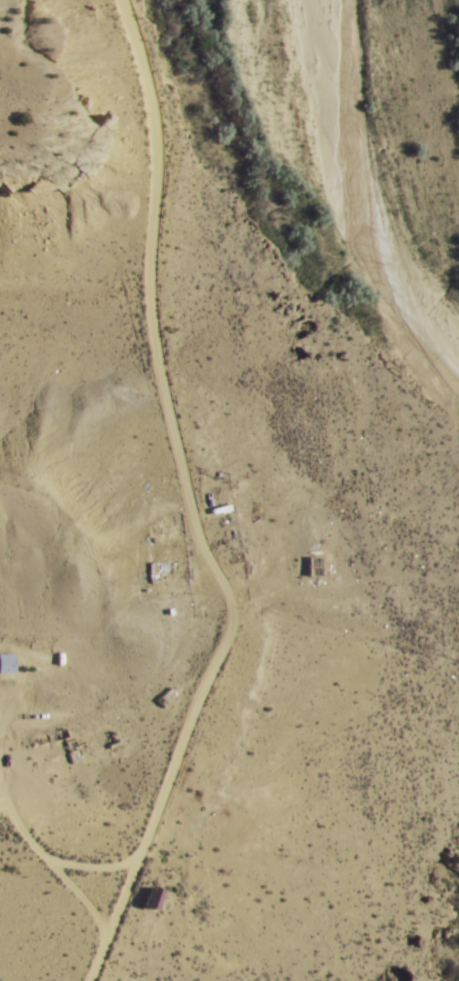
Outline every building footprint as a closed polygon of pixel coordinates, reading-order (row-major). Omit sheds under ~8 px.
[(304,576),(318,576),(318,556),(304,556),(304,576)] [(164,562),(147,562),(147,577),(164,577),(164,562)] [(13,654),(0,654),(0,673),(13,673),(13,654)] [(157,698),(163,705),(174,694),(168,687),(157,698)] [(140,905),(154,911),(161,892),(148,886),(140,905)]
